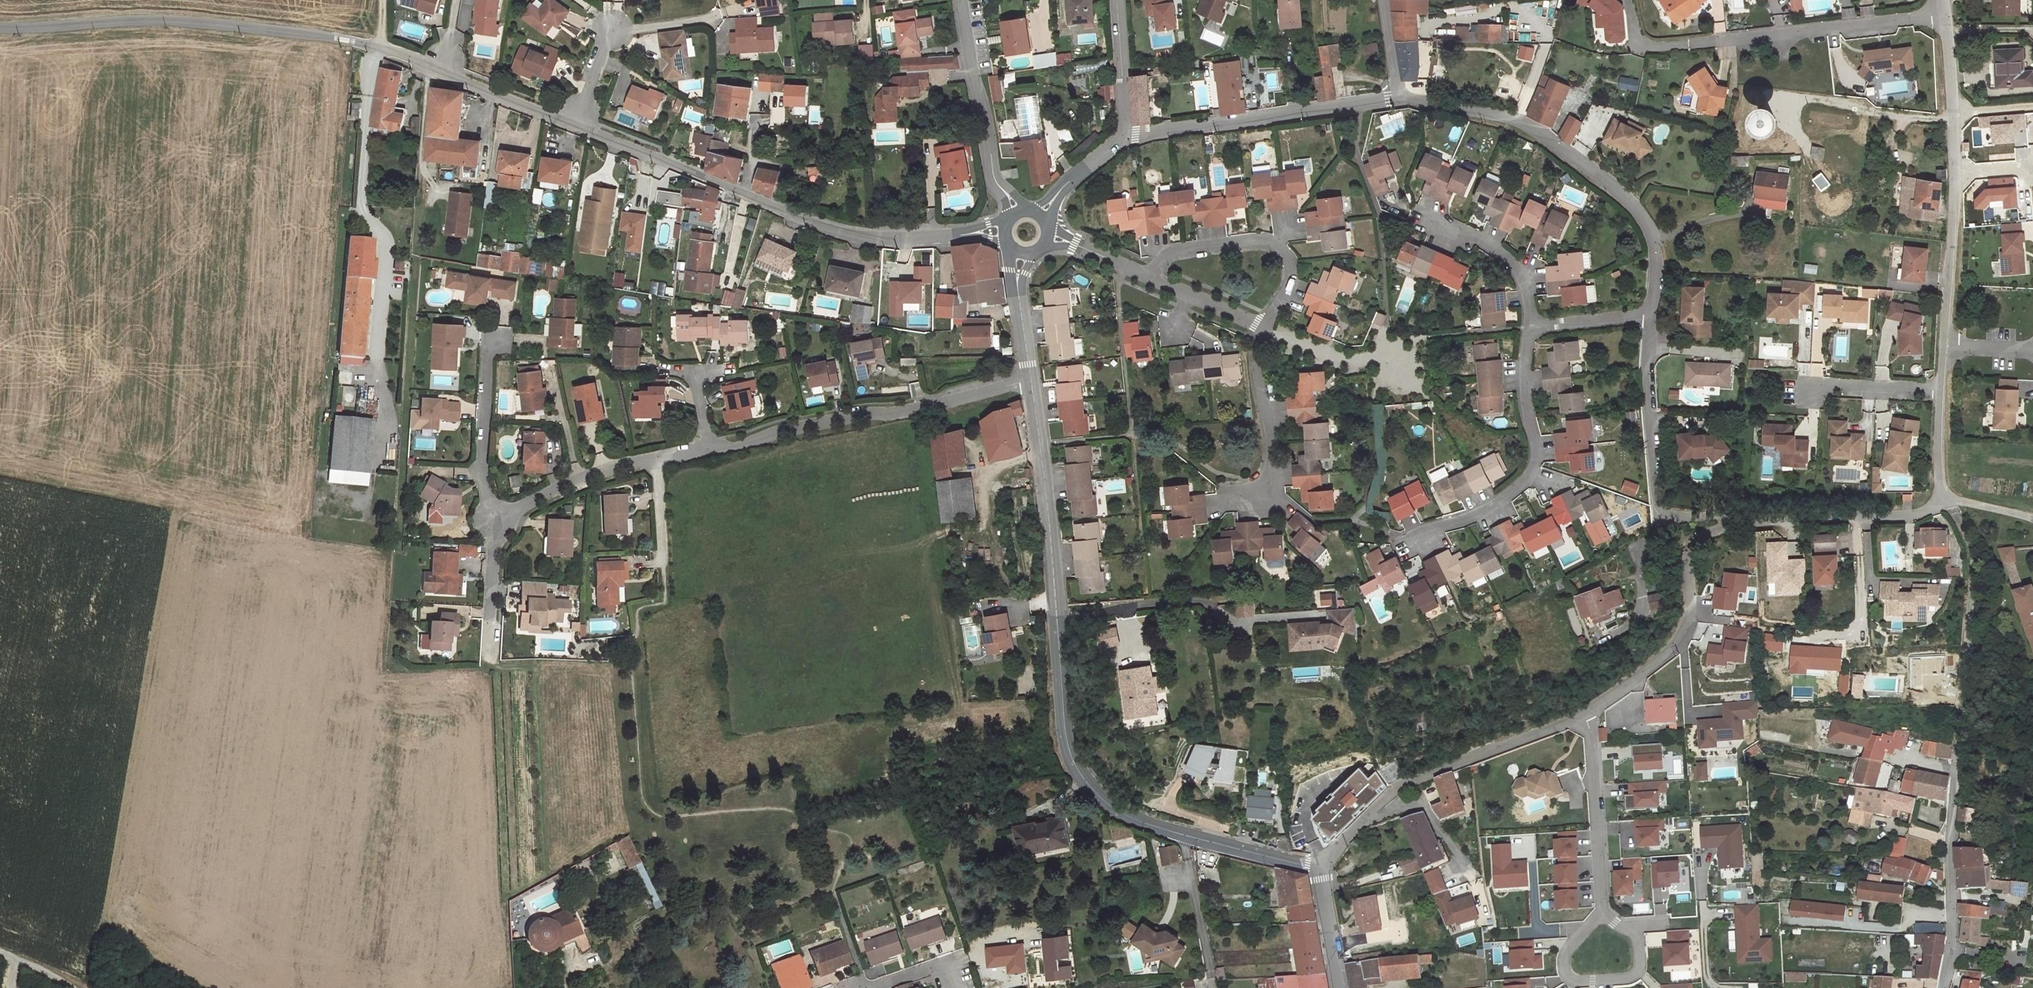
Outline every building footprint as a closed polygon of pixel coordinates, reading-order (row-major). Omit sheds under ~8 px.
[(421,4),(420,8),(435,13),(439,0),(409,0),(421,4)] [(493,35),(495,24),(499,0),(478,0),(475,20),(478,20),(478,23),(476,33),(493,35)] [(569,11),(553,0),(547,0),(540,10),(531,4),(522,16),(546,34),(553,23),(555,21),(559,24),(569,11)] [(1092,0),(1068,0),(1069,20),(1083,19),(1084,21),(1094,21),(1092,0)] [(1173,3),(1167,3),(1167,0),(1146,0),(1147,7),(1152,6),(1153,14),(1156,14),(1158,30),(1177,27),(1173,3)] [(1197,12),(1221,22),(1225,13),(1221,11),(1226,0),(1202,0),(1197,12)] [(1300,0),(1280,0),(1282,27),(1302,26),(1300,0)] [(1393,13),(1417,12),(1428,12),(1428,0),(1391,0),(1393,13)] [(1616,0),(1578,0),(1576,6),(1590,4),(1600,13),(1600,14),(1601,27),(1605,27),(1606,39),(1611,43),(1622,42),(1625,38),(1624,25),(1619,25),(1618,11),(1622,6),(1616,0)] [(1662,2),(1674,20),(1686,12),(1687,15),(1701,6),(1699,4),(1705,0),(1665,0),(1662,2)] [(1800,0),(1795,0),(1791,1),(1792,13),(1802,12),(1800,0)] [(1995,15),(2019,15),(2019,13),(2019,0),(1995,0),(1995,15)] [(2027,0),(2019,0),(2019,13),(2027,14),(2027,0)] [(779,16),(777,4),(760,6),(762,16),(779,16)] [(884,13),(883,6),(871,7),(872,15),(884,13)] [(932,29),(931,19),(916,21),(915,11),(894,14),(900,50),(891,51),(892,59),(901,58),(920,57),(917,35),(917,32),(932,29)] [(855,42),(853,20),(833,21),(832,12),(815,13),(816,23),(814,23),(815,36),(822,43),(838,41),(838,43),(855,42)] [(1418,40),(1417,12),(1393,13),(1398,41),(1418,40)] [(1675,23),(1687,15),(1686,12),(1674,20),(1675,23)] [(1601,27),(1600,14),(1592,14),(1594,28),(1601,27)] [(775,50),(773,28),(757,29),(756,17),(737,18),(738,33),(733,33),(733,39),(731,40),(732,52),(740,52),(740,48),(758,47),(758,51),(775,50)] [(1031,51),(1025,18),(1002,22),(1008,55),(1031,51)] [(1500,43),(1500,25),(1480,25),(1480,31),(1480,32),(1480,42),(1500,43)] [(1469,32),(1469,28),(1458,27),(1457,41),(1468,42),(1469,32)] [(683,56),(689,55),(685,29),(659,33),(662,49),(664,49),(665,58),(664,58),(665,68),(666,68),(667,77),(685,75),(683,56)] [(1480,42),(1480,32),(1469,32),(1468,42),(1480,42)] [(1420,66),(1418,40),(1398,41),(1404,79),(1418,79),(1420,66)] [(1379,55),(1377,43),(1364,45),(1366,57),(1379,55)] [(874,52),(874,44),(860,45),(860,59),(874,58),(874,52)] [(1340,65),(1337,44),(1319,47),(1322,68),(1330,66),(1340,65)] [(512,70),(521,74),(523,69),(532,73),(546,78),(550,68),(553,70),(557,60),(555,59),(559,50),(547,45),(543,54),(522,46),(512,70)] [(1530,55),(1532,48),(1522,46),(1520,53),(1530,55)] [(1913,68),(1911,48),(1891,50),(1891,48),(1886,49),(1886,52),(1884,52),(1884,49),(1876,50),(1877,55),(1867,56),(1867,62),(1859,73),(1869,81),(1875,73),(1875,68),(1883,67),(1884,72),(1894,70),(1893,63),(1900,62),(1901,69),(1913,68)] [(2023,72),(2022,49),(1996,51),(1996,64),(2000,64),(2001,72),(1997,73),(1997,86),(2032,84),(2032,71),(2023,72)] [(1057,65),(1056,53),(1034,57),(1036,69),(1057,65)] [(962,70),(959,55),(946,56),(947,67),(948,70),(962,70)] [(947,67),(946,56),(927,57),(928,68),(947,67)] [(928,68),(927,57),(920,57),(901,58),(902,70),(908,69),(928,68)] [(1107,69),(1105,59),(1076,64),(1077,74),(1107,69)] [(396,106),(403,67),(385,60),(373,126),(402,131),(405,114),(395,112),(396,106)] [(1242,89),(1239,61),(1215,64),(1217,80),(1218,79),(1222,114),(1246,111),(1243,89),(1242,89)] [(1335,99),(1330,66),(1322,68),(1324,77),(1316,78),(1320,101),(1335,99)] [(1001,74),(1000,67),(992,69),(994,75),(998,75),(1001,74)] [(1717,86),(1705,68),(1689,78),(1691,80),(1686,83),(1685,88),(1690,89),(1693,93),(1694,93),(1694,95),(1705,98),(1703,112),(1717,115),(1719,104),(1724,105),(1727,94),(1722,93),(1723,87),(1717,86)] [(1271,86),(1271,70),(1270,70),(1258,71),(1259,86),(1271,86)] [(920,89),(919,86),(926,86),(929,85),(928,72),(908,73),(908,77),(894,77),(876,97),(877,111),(875,112),(875,122),(897,121),(895,100),(899,96),(920,95),(920,89)] [(771,89),(772,74),(761,74),(760,89),(771,89)] [(782,90),(783,75),(772,74),(771,89),(782,90)] [(1002,100),(998,75),(994,75),(989,76),(993,101),(1002,100)] [(1149,90),(1147,75),(1132,77),(1135,125),(1151,123),(1149,100),(1149,90)] [(1569,87),(1542,75),(1538,86),(1540,87),(1550,91),(1564,98),(1569,87)] [(1628,89),(1630,79),(1621,78),(1619,87),(1628,89)] [(746,117),(751,88),(720,84),(716,113),(746,117)] [(807,106),(808,86),(787,85),(786,104),(807,106)] [(655,118),(662,101),(649,96),(650,92),(633,86),(625,107),(655,118)] [(1544,104),(1550,91),(1540,87),(1535,100),(1544,104)] [(434,88),(430,123),(428,159),(464,163),(463,176),(476,178),(481,141),(459,139),(464,99),(470,100),(472,94),(465,92),(434,88)] [(662,101),(665,95),(651,89),(650,92),(649,96),(662,101)] [(1552,126),(1564,98),(1550,91),(1544,104),(1535,100),(1528,115),(1552,126)] [(1703,112),(1705,98),(1694,95),(1691,109),(1703,112)] [(679,112),(682,104),(676,102),(673,110),(679,112)] [(1751,114),(1750,119),(1751,124),(1754,129),(1759,132),(1764,134),(1769,133),(1774,131),(1778,128),(1781,123),(1782,118),(1781,113),(1779,109),(1775,105),(1771,103),(1766,102),(1761,103),(1756,106),(1753,110),(1751,114)] [(405,114),(406,107),(396,106),(395,112),(405,114)] [(707,110),(698,106),(697,111),(707,114),(707,110)] [(1571,145),(1582,123),(1570,116),(1558,137),(1571,145)] [(419,138),(420,117),(413,117),(411,137),(419,138)] [(1640,137),(1644,129),(1636,125),(1634,129),(1627,126),(1615,119),(1605,139),(1613,144),(1616,139),(1626,144),(1634,148),(1639,156),(1651,149),(1644,138),(1640,137)] [(401,137),(402,131),(373,126),(372,131),(401,137)] [(728,144),(730,136),(728,135),(721,134),(714,132),(713,137),(710,151),(726,155),(728,144)] [(713,137),(700,134),(699,143),(697,153),(710,156),(708,170),(717,174),(719,163),(726,164),(728,155),(726,155),(710,151),(713,137)] [(1075,158),(1095,141),(1091,136),(1071,153),(1075,158)] [(1052,182),(1045,138),(1015,143),(1000,143),(1003,158),(1018,157),(1031,158),(1035,184),(1052,182)] [(1623,149),(1626,144),(1616,139),(1613,144),(1623,149)] [(969,178),(962,143),(954,144),(944,146),(935,148),(937,156),(943,155),(948,182),(949,182),(961,179),(969,178)] [(1823,159),(1824,149),(1813,148),(1812,158),(1823,159)] [(521,154),(503,151),(499,172),(503,173),(501,184),(522,188),(524,177),(527,177),(528,172),(531,157),(520,155),(521,154)] [(1372,163),(1365,166),(1376,195),(1389,190),(1385,180),(1380,182),(1379,178),(1383,176),(1394,172),(1393,169),(1388,155),(1387,152),(1371,158),(1372,163)] [(1395,153),(1388,155),(1393,169),(1400,166),(1395,153)] [(1443,161),(1427,154),(1418,173),(1429,178),(1433,180),(1432,184),(1427,182),(1423,192),(1435,197),(1448,169),(1441,165),(1443,161)] [(738,182),(744,159),(743,159),(737,157),(728,155),(726,164),(719,163),(717,174),(738,182)] [(1748,167),(1748,156),(1724,156),(1721,167),(1748,167)] [(572,162),(545,157),(541,179),(560,182),(569,184),(572,162)] [(1288,176),(1280,177),(1284,209),(1297,207),(1296,197),(1291,198),(1291,193),(1295,193),(1307,191),(1305,173),(1312,172),(1310,159),(1295,160),(1296,171),(1287,172),(1288,173),(1288,176)] [(1256,195),(1257,197),(1268,196),(1270,211),(1284,209),(1280,177),(1272,178),(1271,174),(1270,174),(1269,166),(1253,168),(1254,178),(1256,188),(1256,195)] [(1456,172),(1448,169),(1435,197),(1448,203),(1452,193),(1448,191),(1449,187),(1454,190),(1465,194),(1474,175),(1458,167),(1456,172)] [(1787,176),(1788,169),(1779,167),(1778,175),(1787,176)] [(773,195),(780,172),(760,169),(754,187),(773,195)] [(1947,180),(1947,169),(1938,170),(1938,179),(1941,180),(1947,180)] [(535,173),(528,172),(527,177),(524,177),(522,188),(532,189),(535,173)] [(783,192),(789,175),(780,172),(773,195),(783,199),(786,193),(783,192)] [(1501,178),(1488,172),(1485,179),(1498,185),(1501,178)] [(1785,199),(1787,176),(1778,175),(1760,173),(1757,196),(1785,199)] [(1938,208),(1942,182),(1907,177),(1907,185),(1903,185),(1900,214),(1911,215),(1910,216),(1934,219),(1936,208),(1938,208)] [(560,182),(541,179),(541,186),(559,189),(560,182)] [(963,187),(961,179),(949,182),(950,189),(963,187)] [(1485,179),(1484,179),(1475,199),(1487,204),(1484,211),(1494,216),(1491,223),(1500,227),(1511,202),(1502,198),(1500,201),(1494,198),(1500,186),(1498,185),(1485,179)] [(496,182),(489,181),(485,207),(496,208),(499,185),(498,184),(496,183),(496,182)] [(814,198),(818,184),(812,183),(808,197),(814,198)] [(1222,197),(1212,198),(1216,225),(1226,224),(1225,216),(1235,215),(1234,207),(1248,205),(1247,199),(1245,184),(1228,186),(1229,199),(1222,200),(1222,197)] [(720,190),(709,186),(707,191),(705,207),(704,212),(715,214),(718,201),(720,190)] [(594,201),(587,200),(581,244),(582,244),(606,247),(607,248),(616,190),(596,187),(594,201)] [(542,204),(544,189),(534,188),(532,203),(542,204)] [(682,194),(659,191),(657,202),(685,206),(685,204),(698,206),(705,207),(707,191),(695,189),(695,191),(687,189),(686,195),(682,194)] [(1194,190),(1177,192),(1180,214),(1193,212),(1194,220),(1205,218),(1206,227),(1216,225),(1212,198),(1207,199),(1203,200),(1203,203),(1196,204),(1194,190)] [(473,194),(451,191),(448,218),(451,218),(451,221),(447,224),(446,234),(467,236),(473,194)] [(1154,206),(1145,207),(1148,234),(1158,233),(1157,224),(1162,224),(1168,223),(1167,215),(1180,214),(1177,192),(1161,195),(1162,208),(1155,209),(1155,206),(1154,206)] [(1513,196),(1504,192),(1502,198),(1511,202),(1512,198),(1513,196)] [(1316,211),(1306,213),(1308,226),(1339,222),(1338,214),(1343,214),(1341,196),(1319,199),(1321,211),(1316,212),(1316,211)] [(1785,209),(1787,200),(1785,199),(1757,196),(1756,201),(1767,207),(1777,208),(1785,209)] [(1127,199),(1110,201),(1112,222),(1120,221),(1121,229),(1138,227),(1139,235),(1148,234),(1145,207),(1136,208),(1135,208),(1135,211),(1129,212),(1127,199)] [(1511,202),(1500,227),(1509,231),(1512,224),(1522,228),(1525,221),(1537,226),(1544,211),(1545,211),(1547,207),(1530,200),(1525,212),(1519,209),(1520,206),(1518,206),(1511,202)] [(496,208),(485,207),(484,214),(495,215),(496,208)] [(1592,211),(1586,207),(1582,216),(1588,219),(1592,211)] [(1776,218),(1777,208),(1767,207),(1766,217),(1776,218)] [(1537,226),(1531,240),(1544,245),(1548,236),(1544,234),(1546,230),(1550,232),(1561,237),(1570,217),(1554,210),(1552,215),(1545,211),(1544,211),(1537,226)] [(628,230),(630,214),(622,213),(620,229),(628,230)] [(628,230),(630,230),(627,250),(642,252),(647,216),(630,214),(628,230)] [(1588,221),(1575,214),(1573,218),(1587,225),(1588,221)] [(1339,222),(1308,226),(1310,240),(1320,238),(1319,233),(1324,233),(1324,238),(1326,250),(1347,247),(1345,230),(1340,230),(1339,222)] [(2002,224),(2003,234),(2022,233),(2021,222),(2002,224)] [(712,235),(693,232),(687,271),(709,274),(713,249),(712,249),(710,249),(711,242),(712,235)] [(2002,253),(2002,263),(2005,263),(2006,274),(2022,272),(2021,252),(2023,252),(2022,233),(2003,234),(2005,253),(2002,253)] [(373,280),(375,260),(371,260),(373,240),(350,238),(346,277),(369,279),(373,280)] [(797,252),(767,239),(764,247),(759,258),(788,271),(797,252)] [(1422,248),(1406,241),(1397,261),(1413,268),(1411,273),(1426,280),(1429,272),(1438,253),(1423,246),(1422,248)] [(523,245),(504,243),(503,250),(522,253),(523,245)] [(967,269),(957,271),(958,275),(958,277),(960,285),(967,284),(970,284),(969,281),(999,278),(997,250),(989,246),(980,243),(953,247),(955,257),(966,256),(967,269)] [(606,247),(582,244),(581,250),(605,254),(606,247)] [(1924,281),(1928,249),(1906,247),(1904,268),(1903,279),(1924,281)] [(502,258),(478,254),(477,266),(519,273),(522,256),(522,253),(503,250),(502,258)] [(1557,266),(1547,267),(1548,280),(1579,278),(1579,270),(1584,269),(1584,268),(1582,253),(1582,252),(1578,252),(1573,253),(1565,254),(1560,254),(1561,266),(1562,271),(1558,271),(1557,266)] [(1589,252),(1582,253),(1584,268),(1590,267),(1589,252)] [(1454,260),(1438,253),(1429,272),(1444,279),(1443,282),(1459,289),(1468,269),(1459,265),(1453,262),(1454,260)] [(533,258),(522,256),(519,273),(552,279),(554,261),(546,260),(533,258)] [(966,256),(955,257),(957,271),(967,269),(966,256)] [(568,262),(554,260),(554,261),(552,279),(565,281),(568,262)] [(1817,274),(1818,265),(1805,264),(1804,272),(1817,274)] [(920,302),(920,282),(934,282),(934,265),(913,265),(913,282),(890,282),(890,314),(902,314),(902,309),(902,302),(920,302)] [(865,273),(832,266),(828,288),(860,295),(865,273)] [(1356,275),(1336,266),(1333,273),(1326,270),(1319,286),(1312,283),(1308,292),(1333,302),(1337,293),(1336,293),(1338,286),(1349,291),(1356,275)] [(709,274),(687,271),(685,289),(711,293),(712,285),(713,274),(709,274)] [(458,274),(450,272),(448,286),(456,288),(458,274)] [(517,283),(458,274),(456,288),(468,290),(471,290),(469,303),(487,306),(490,289),(490,286),(495,286),(495,290),(494,296),(514,299),(517,283)] [(624,275),(616,274),(614,284),(623,285),(624,275)] [(720,275),(713,274),(712,285),(719,286),(720,275)] [(359,356),(363,301),(356,300),(357,290),(364,291),(365,283),(365,280),(369,280),(369,279),(346,277),(340,355),(341,355),(359,356)] [(967,284),(960,285),(961,296),(955,295),(953,316),(965,317),(967,317),(968,300),(969,294),(977,294),(977,299),(982,298),(984,306),(990,305),(990,304),(1007,302),(1003,277),(999,278),(969,281),(970,284),(967,284)] [(1579,278),(1548,280),(1550,294),(1560,293),(1559,288),(1564,287),(1564,292),(1565,304),(1587,302),(1587,301),(1586,286),(1585,285),(1580,285),(1579,278)] [(557,281),(548,280),(546,288),(556,289),(557,281)] [(1784,294),(1770,293),(1769,315),(1778,316),(1789,316),(1798,317),(1799,308),(1799,302),(1802,303),(1815,303),(1816,283),(1800,281),(1793,280),(1792,294),(1784,294)] [(1793,280),(1784,280),(1784,294),(1792,294),(1793,280)] [(1592,286),(1586,286),(1587,301),(1593,301),(1595,299),(1594,288),(1592,286)] [(1704,288),(1684,287),(1683,321),(1687,321),(1686,335),(1705,336),(1706,321),(1703,321),(1704,288)] [(746,292),(738,289),(733,304),(742,306),(746,292)] [(1068,289),(1046,291),(1048,307),(1045,308),(1047,325),(1069,323),(1067,306),(1070,306),(1068,289)] [(1879,290),(1863,289),(1863,297),(1878,297),(1879,290)] [(735,292),(726,290),(722,303),(731,306),(735,292)] [(1889,291),(1880,290),(1879,297),(1888,299),(1889,291)] [(1333,302),(1308,292),(1304,301),(1312,305),(1308,315),(1315,318),(1310,330),(1330,338),(1337,322),(1325,318),(1328,311),(1329,312),(1333,302)] [(1487,294),(1483,294),(1485,311),(1482,311),(1484,328),(1505,326),(1504,310),(1506,309),(1505,292),(1492,293),(1487,294)] [(955,295),(939,294),(938,315),(953,316),(955,295)] [(1843,296),(1825,295),(1824,315),(1842,316),(1855,316),(1855,317),(1860,321),(1867,322),(1868,302),(1843,301),(1843,296)] [(567,299),(556,298),(555,318),(554,337),(550,337),(548,337),(548,346),(577,348),(577,338),(574,338),(576,299),(574,299),(567,299)] [(363,357),(367,301),(363,301),(359,356),(363,357)] [(1905,305),(1891,302),(1888,317),(1904,321),(1902,330),(1903,336),(1899,336),(1900,353),(1911,353),(1911,347),(1918,346),(1918,333),(1920,325),(1923,310),(1917,308),(1918,306),(1905,303),(1905,305)] [(862,322),(864,307),(854,305),(852,320),(862,322)] [(872,308),(864,307),(862,322),(869,323),(872,308)] [(1386,315),(1377,312),(1373,321),(1382,325),(1386,315)] [(713,315),(679,315),(679,336),(696,336),(712,336),(712,339),(721,338),(721,324),(721,317),(712,318),(713,315)] [(967,317),(965,317),(965,324),(966,346),(992,345),(992,326),(987,326),(987,318),(967,317)] [(724,324),(721,324),(721,338),(721,344),(731,344),(731,341),(740,341),(749,341),(749,320),(731,321),(731,324),(724,324)] [(851,323),(843,322),(842,329),(850,330),(851,323)] [(1069,323),(1047,325),(1049,341),(1052,341),(1053,358),(1075,356),(1075,355),(1073,339),(1073,338),(1070,338),(1069,323)] [(1129,324),(1124,324),(1127,355),(1135,354),(1136,359),(1153,358),(1151,336),(1139,337),(1134,338),(1134,333),(1139,333),(1138,323),(1129,324)] [(464,325),(436,324),(435,344),(434,349),(433,368),(447,369),(447,361),(457,362),(458,352),(456,352),(456,346),(458,346),(463,346),(464,325)] [(1918,346),(1911,347),(1911,353),(1921,352),(1921,333),(1922,326),(1920,325),(1918,333),(1918,346)] [(639,328),(619,328),(619,337),(616,337),(615,364),(617,364),(616,368),(627,368),(627,364),(636,364),(638,364),(639,348),(637,348),(637,339),(639,339),(639,328)] [(889,336),(881,338),(885,357),(892,355),(891,348),(892,345),(893,345),(891,338),(889,336)] [(881,338),(873,339),(876,358),(885,357),(881,338)] [(1081,338),(1073,339),(1075,355),(1083,354),(1081,338)] [(873,339),(852,343),(857,373),(868,371),(866,360),(876,358),(873,339)] [(1578,341),(1556,343),(1557,350),(1549,351),(1551,368),(1543,369),(1544,379),(1571,376),(1570,366),(1567,366),(1566,359),(1579,358),(1578,341)] [(1475,345),(1474,345),(1475,363),(1478,362),(1480,379),(1502,377),(1500,360),(1497,360),(1496,343),(1493,344),(1481,345),(1475,345)] [(1221,354),(1204,355),(1206,377),(1223,375),(1223,378),(1240,377),(1238,355),(1221,356),(1221,354)] [(362,365),(363,357),(359,356),(341,355),(340,363),(362,365)] [(1188,359),(1171,361),(1173,382),(1190,381),(1190,378),(1206,377),(1204,355),(1188,357),(1188,359)] [(1765,360),(1754,360),(1754,368),(1764,369),(1765,360)] [(457,362),(447,361),(447,369),(457,369),(457,362)] [(827,361),(807,365),(811,386),(823,384),(830,382),(831,385),(839,383),(835,362),(829,363),(827,363),(827,361)] [(1705,363),(1687,362),(1686,384),(1729,386),(1730,365),(1708,363),(1708,366),(1705,366),(1705,363)] [(1081,365),(1060,367),(1061,384),(1059,384),(1060,401),(1082,399),(1081,383),(1083,383),(1081,365)] [(540,371),(519,373),(524,410),(545,408),(544,397),(539,397),(538,389),(542,389),(542,388),(540,371)] [(1288,398),(1289,408),(1316,406),(1316,401),(1315,396),(1314,396),(1314,389),(1325,389),(1324,371),(1302,373),(1303,380),(1295,381),(1296,398),(1288,398)] [(1571,376),(1544,379),(1545,389),(1553,388),(1554,399),(1562,398),(1563,411),(1585,409),(1583,392),(1570,393),(1569,386),(1572,386),(1571,376)] [(1502,377),(1480,379),(1481,395),(1479,395),(1480,413),(1483,412),(1488,412),(1496,411),(1499,411),(1502,410),(1501,394),(1503,393),(1502,377)] [(2000,379),(2000,389),(2017,390),(2018,380),(2000,379)] [(727,386),(723,387),(725,396),(728,395),(730,404),(731,410),(728,410),(731,421),(744,418),(744,417),(752,416),(751,414),(750,407),(754,406),(752,398),(750,390),(756,389),(754,380),(737,384),(733,385),(727,386)] [(595,382),(574,387),(581,422),(600,418),(597,403),(599,402),(595,382)] [(651,391),(642,392),(642,393),(643,400),(636,400),(634,400),(634,414),(643,414),(643,417),(652,416),(652,414),(662,414),(662,405),(659,405),(659,400),(662,400),(667,400),(667,386),(651,387),(651,391)] [(1995,408),(1995,428),(2015,428),(2016,410),(2018,410),(2019,390),(2017,390),(2000,389),(1998,389),(1997,409),(1995,408)] [(1679,390),(1670,390),(1670,398),(1678,398),(1679,390)] [(759,396),(752,398),(754,406),(750,407),(751,414),(755,414),(758,411),(760,408),(761,404),(759,396)] [(1082,399),(1060,401),(1062,418),(1065,418),(1067,434),(1088,432),(1087,415),(1084,415),(1082,399)] [(420,411),(410,411),(409,428),(432,430),(432,418),(438,419),(445,419),(445,421),(458,421),(459,404),(446,403),(446,402),(421,400),(420,411)] [(1010,407),(995,410),(982,419),(984,430),(991,460),(1023,452),(1014,415),(1024,412),(1021,400),(1011,404),(1010,406),(1010,407)] [(599,402),(597,403),(600,418),(605,417),(602,402),(599,402)] [(1316,406),(1289,408),(1290,418),(1298,418),(1314,417),(1317,416),(1316,406)] [(1634,412),(1627,413),(1628,421),(1635,420),(1634,412)] [(1919,421),(1894,417),(1890,443),(1889,450),(1893,450),(1890,465),(1907,468),(1912,434),(1917,434),(1919,421)] [(362,473),(367,421),(334,418),(330,470),(362,473)] [(1590,418),(1568,421),(1569,432),(1570,437),(1565,438),(1565,433),(1555,434),(1556,448),(1587,444),(1587,436),(1592,436),(1590,418)] [(982,419),(976,424),(977,431),(984,430),(982,419)] [(1306,421),(1298,421),(1298,429),(1306,428),(1307,441),(1329,439),(1328,423),(1315,424),(1307,424),(1306,421)] [(1846,421),(1830,421),(1829,437),(1833,437),(1832,453),(1849,454),(1849,458),(1863,458),(1864,434),(1850,434),(1850,437),(1846,437),(1846,433),(1846,421)] [(1792,425),(1764,424),(1764,439),(1768,439),(1768,444),(1777,445),(1783,451),(1782,460),(1794,460),(1793,465),(1805,466),(1806,461),(1808,461),(1809,440),(1795,439),(1791,435),(1792,425)] [(962,429),(933,436),(935,454),(942,452),(964,447),(962,429)] [(531,433),(527,433),(526,447),(523,446),(522,464),(524,464),(523,472),(543,473),(544,464),(539,464),(540,457),(540,448),(542,448),(543,434),(541,434),(531,433)] [(1695,433),(1679,434),(1681,458),(1709,455),(1709,449),(1712,448),(1719,457),(1729,449),(1718,435),(1704,436),(1704,435),(1695,436),(1695,433)] [(1506,435),(1504,437),(1511,445),(1516,441),(1511,435),(1509,437),(1506,435)] [(1329,439),(1307,441),(1308,454),(1300,455),(1301,465),(1293,466),(1294,476),(1320,474),(1319,464),(1317,464),(1317,457),(1330,457),(1329,439)] [(1587,444),(1556,448),(1557,461),(1568,460),(1567,455),(1572,454),(1572,459),(1573,471),(1595,469),(1593,452),(1588,452),(1587,444)] [(1090,446),(1068,448),(1070,464),(1067,465),(1069,482),(1091,480),(1089,463),(1092,463),(1090,446)] [(964,447),(942,452),(944,469),(948,468),(965,463),(964,447)] [(1709,449),(1709,455),(1714,461),(1719,457),(1712,448),(1709,449)] [(1889,450),(1886,449),(1883,468),(1906,471),(1907,468),(1890,465),(1893,450),(1889,450)] [(942,452),(935,454),(937,471),(944,469),(942,452)] [(1480,465),(1465,472),(1475,491),(1491,484),(1489,481),(1504,474),(1503,472),(1499,462),(1496,457),(1495,454),(1479,462),(1480,465)] [(1459,459),(1455,462),(1458,469),(1463,467),(1459,459)] [(1445,467),(1430,474),(1434,484),(1449,477),(1445,467)] [(944,469),(937,471),(938,478),(951,477),(948,468),(944,469)] [(368,484),(369,473),(362,473),(330,470),(328,481),(368,484)] [(1449,477),(1434,484),(1444,504),(1459,496),(1460,499),(1475,491),(1465,472),(1450,479),(1449,477)] [(1320,474),(1294,476),(1295,486),(1302,485),(1318,484),(1320,484),(1320,474)] [(1327,474),(1320,474),(1320,484),(1328,483),(1327,474)] [(445,484),(430,476),(430,478),(426,484),(423,490),(419,496),(433,504),(433,507),(440,507),(440,513),(452,514),(452,507),(458,507),(458,497),(456,496),(456,490),(450,490),(443,486),(445,484)] [(1879,476),(1873,476),(1872,492),(1881,492),(1881,483),(1879,483),(1880,476),(1879,476)] [(517,478),(510,479),(511,487),(519,485),(517,478)] [(972,479),(938,483),(943,521),(976,517),(972,479)] [(1091,480),(1069,482),(1071,499),(1073,498),(1075,515),(1097,513),(1095,495),(1093,496),(1091,480)] [(1405,491),(1390,499),(1399,518),(1415,511),(1413,508),(1429,501),(1427,498),(1421,485),(1419,481),(1403,489),(1405,491)] [(1632,483),(1626,481),(1623,489),(1630,491),(1632,483)] [(1423,484),(1421,485),(1427,498),(1429,497),(1423,484)] [(1167,487),(1166,487),(1168,504),(1173,504),(1174,512),(1205,508),(1204,495),(1194,496),(1194,501),(1190,502),(1189,496),(1188,485),(1187,485),(1176,486),(1167,487)] [(1311,488),(1303,489),(1304,502),(1311,501),(1312,509),(1334,508),(1332,490),(1319,491),(1311,492),(1311,488)] [(1570,490),(1561,495),(1573,519),(1582,515),(1581,512),(1587,509),(1593,521),(1600,518),(1608,514),(1599,494),(1592,497),(1589,490),(1574,497),(1570,490)] [(1549,518),(1538,523),(1547,543),(1562,536),(1556,524),(1563,521),(1564,523),(1573,519),(1561,495),(1552,499),(1556,506),(1546,511),(1549,518)] [(611,497),(603,497),(605,534),(622,533),(621,513),(625,513),(624,496),(618,496),(611,497)] [(433,507),(429,507),(429,513),(431,516),(438,516),(440,513),(440,507),(433,507)] [(1205,508),(1174,512),(1175,520),(1170,520),(1172,537),(1193,535),(1192,523),(1192,518),(1196,518),(1196,523),(1207,522),(1205,508)] [(1301,532),(1300,532),(1293,541),(1316,561),(1326,549),(1320,543),(1329,533),(1324,529),(1321,532),(1298,512),(1289,523),(1297,529),(1301,532)] [(625,513),(621,513),(622,533),(631,533),(630,519),(625,520),(625,513)] [(1600,518),(1593,521),(1588,524),(1597,543),(1609,538),(1600,518)] [(1509,520),(1500,525),(1512,549),(1521,544),(1520,542),(1526,539),(1532,550),(1533,550),(1546,544),(1547,543),(1538,523),(1526,529),(1522,523),(1513,527),(1509,520)] [(570,522),(548,521),(548,537),(551,538),(550,555),(570,556),(571,538),(569,538),(570,522)] [(1257,521),(1247,522),(1249,549),(1258,548),(1259,548),(1259,545),(1266,545),(1268,566),(1270,568),(1283,567),(1285,564),(1283,535),(1275,536),(1275,528),(1262,529),(1262,531),(1258,532),(1258,529),(1257,521)] [(1234,531),(1221,532),(1222,540),(1214,540),(1216,562),(1233,561),(1232,548),(1239,548),(1239,550),(1240,549),(1249,549),(1247,522),(1237,523),(1238,530),(1238,533),(1235,533),(1234,531)] [(1098,523),(1076,525),(1078,542),(1075,542),(1077,559),(1099,557),(1098,553),(1097,540),(1100,540),(1098,523)] [(1489,548),(1477,554),(1486,573),(1488,573),(1501,566),(1502,566),(1496,554),(1502,551),(1503,553),(1505,552),(1509,550),(1512,549),(1500,525),(1491,529),(1495,536),(1485,541),(1489,548)] [(1574,526),(1567,529),(1570,535),(1577,532),(1574,526)] [(1929,534),(1917,534),(1917,549),(1925,549),(1925,548),(1928,548),(1933,548),(1933,557),(1947,557),(1947,531),(1929,531),(1929,534)] [(1836,535),(1815,536),(1816,550),(1815,550),(1816,582),(1818,582),(1834,581),(1835,581),(1834,556),(1837,556),(1836,535)] [(551,538),(548,537),(546,537),(544,539),(543,553),(545,555),(550,555),(551,538)] [(1770,580),(1777,580),(1778,593),(1806,592),(1805,559),(1788,560),(1787,542),(1768,542),(1770,580)] [(1546,544),(1533,550),(1536,557),(1550,551),(1546,544)] [(475,547),(459,546),(458,554),(475,555),(475,547)] [(1383,559),(1384,558),(1379,549),(1367,556),(1378,577),(1380,582),(1383,587),(1386,592),(1393,588),(1391,584),(1406,577),(1396,557),(1385,563),(1383,559)] [(2014,549),(2000,550),(2005,563),(2013,562),(2015,562),(2014,549)] [(1448,550),(1439,555),(1451,579),(1453,578),(1459,575),(1460,574),(1459,572),(1465,569),(1471,581),(1486,573),(1477,554),(1465,559),(1462,552),(1452,557),(1448,550)] [(434,554),(433,553),(432,574),(432,575),(435,575),(434,592),(434,594),(456,595),(456,594),(456,584),(454,583),(455,575),(456,555),(434,554)] [(1439,555),(1435,557),(1447,581),(1451,579),(1439,555)] [(1099,557),(1077,559),(1079,576),(1081,576),(1083,592),(1105,590),(1103,573),(1100,573),(1099,561),(1099,557)] [(1447,581),(1435,557),(1425,561),(1429,568),(1419,573),(1423,580),(1411,586),(1424,612),(1438,605),(1434,599),(1436,598),(1430,586),(1436,583),(1437,586),(1447,581)] [(1951,560),(1947,560),(1947,578),(1959,577),(1959,569),(1951,569),(1951,560)] [(2013,562),(2005,563),(2015,594),(2023,591),(2013,562)] [(598,564),(595,564),(597,605),(613,605),(612,579),(621,579),(621,563),(618,563),(608,563),(598,564)] [(1501,566),(1488,573),(1491,579),(1504,573),(1501,566)] [(1725,587),(1739,589),(1746,590),(1747,575),(1727,572),(1725,587)] [(432,574),(424,573),(423,592),(434,592),(435,575),(432,575),(432,574)] [(461,576),(455,575),(454,583),(456,584),(456,594),(463,595),(464,583),(460,583),(461,576)] [(1564,576),(1555,581),(1558,589),(1568,585),(1564,576)] [(621,579),(612,579),(613,605),(617,604),(616,585),(622,585),(621,579)] [(1373,579),(1360,586),(1364,594),(1377,587),(1376,584),(1373,579)] [(545,583),(522,582),(521,600),(527,601),(527,607),(526,615),(521,614),(521,615),(520,630),(528,630),(529,630),(529,625),(538,625),(543,621),(554,622),(561,622),(561,612),(568,612),(569,601),(552,600),(553,595),(544,595),(545,583)] [(1899,584),(1882,583),(1881,601),(1888,601),(1892,601),(1892,608),(1894,611),(1896,612),(1905,612),(1905,615),(1905,622),(1914,622),(1914,617),(1927,618),(1927,606),(1939,606),(1939,586),(1914,586),(1914,595),(1899,595),(1899,584)] [(1725,587),(1716,587),(1713,614),(1737,616),(1739,589),(1725,587)] [(2015,594),(2030,638),(2031,639),(2032,640),(2032,639),(2032,588),(2023,591),(2015,594)] [(1596,589),(1576,596),(1584,617),(1587,625),(1595,622),(1592,614),(1594,613),(1596,614),(1598,614),(1602,614),(1605,612),(1606,610),(1607,608),(1609,608),(1624,602),(1619,589),(1603,595),(1602,596),(1601,592),(1598,593),(1596,589)] [(1331,594),(1322,595),(1322,605),(1332,604),(1331,594)] [(1664,606),(1662,594),(1649,597),(1652,608),(1664,606)] [(1892,601),(1888,601),(1888,615),(1905,615),(1905,612),(1896,612),(1894,611),(1892,608),(1892,601)] [(1253,602),(1237,604),(1238,617),(1254,616),(1253,602)] [(527,607),(519,607),(518,615),(521,615),(521,614),(526,615),(527,607)] [(1355,607),(1327,609),(1328,621),(1295,623),(1297,645),(1330,643),(1337,646),(1343,630),(1357,635),(1355,607)] [(1594,613),(1592,614),(1595,622),(1612,616),(1609,608),(1607,608),(1606,610),(1605,612),(1602,614),(1598,614),(1596,614),(1594,613)] [(1007,613),(986,617),(988,633),(985,633),(987,643),(990,642),(992,653),(1005,651),(1004,648),(1013,646),(1011,637),(1008,638),(1007,630),(1010,629),(1007,613)] [(457,616),(441,615),(440,623),(431,623),(430,636),(430,650),(445,651),(446,643),(449,643),(450,635),(450,628),(457,628),(457,616)] [(1295,623),(1289,624),(1291,650),(1324,647),(1335,651),(1337,646),(1330,643),(1297,645),(1295,623)] [(1723,647),(1710,646),(1708,664),(1726,666),(1726,661),(1745,663),(1747,644),(1746,644),(1748,628),(1726,626),(1724,642),(1727,642),(1727,648),(1723,647)] [(430,636),(421,635),(420,649),(430,650),(430,636)] [(1783,638),(1770,637),(1769,650),(1782,651),(1783,638)] [(1842,649),(1794,647),(1793,673),(1806,673),(1806,669),(1826,670),(1841,671),(1842,649)] [(1150,665),(1140,667),(1142,679),(1152,677),(1150,665)] [(1140,667),(1121,670),(1127,717),(1157,713),(1154,692),(1165,691),(1163,683),(1153,684),(1152,677),(1142,679),(1140,667)] [(1850,672),(1845,672),(1845,675),(1841,675),(1840,692),(1849,692),(1850,672)] [(1162,675),(1152,677),(1153,684),(1163,683),(1162,675)] [(1863,676),(1854,676),(1853,692),(1857,692),(1857,688),(1863,689),(1863,676)] [(1857,692),(1853,692),(1853,698),(1862,699),(1863,689),(1857,688),(1857,692)] [(1655,701),(1647,702),(1649,725),(1665,724),(1664,721),(1676,720),(1675,700),(1664,700),(1655,701)] [(1759,700),(1726,703),(1727,720),(1721,720),(1722,724),(1699,726),(1701,750),(1718,748),(1717,742),(1733,741),(1744,740),(1742,719),(1759,718),(1759,700)] [(1429,707),(1420,710),(1422,717),(1431,714),(1429,707)] [(1422,717),(1411,720),(1414,730),(1435,725),(1431,714),(1422,717)] [(1676,720),(1664,721),(1665,724),(1670,724),(1670,732),(1677,731),(1676,720)] [(1872,730),(1834,721),(1829,740),(1853,746),(1853,744),(1867,747),(1867,748),(1885,753),(1892,755),(1893,748),(1894,744),(1902,747),(1910,749),(1913,737),(1908,734),(1909,730),(1895,728),(1894,731),(1885,729),(1883,733),(1882,732),(1880,737),(1870,735),(1872,730)] [(1923,740),(1916,738),(1912,751),(1920,754),(1923,740)] [(1938,743),(1923,741),(1921,754),(1936,757),(1938,743)] [(1953,744),(1938,743),(1936,757),(1951,758),(1953,744)] [(1206,777),(1235,782),(1240,750),(1199,744),(1188,769),(1206,777)] [(1662,744),(1632,746),(1632,754),(1638,754),(1638,757),(1636,757),(1637,771),(1663,769),(1663,755),(1662,744)] [(1756,746),(1746,752),(1749,757),(1759,751),(1756,746)] [(1885,753),(1867,748),(1865,758),(1883,761),(1885,753)] [(1865,758),(1863,757),(1861,763),(1857,762),(1854,774),(1858,775),(1856,784),(1876,787),(1883,761),(1865,758)] [(1398,758),(1378,768),(1379,770),(1389,784),(1406,775),(1398,758)] [(1472,765),(1436,779),(1445,805),(1433,809),(1443,824),(1450,821),(1448,818),(1456,815),(1457,816),(1459,815),(1459,814),(1465,812),(1454,780),(1458,778),(1459,782),(1473,777),(1472,765)] [(1516,780),(1513,787),(1515,794),(1522,798),(1528,795),(1531,791),(1538,789),(1540,795),(1545,794),(1546,795),(1546,796),(1551,798),(1562,793),(1556,776),(1546,779),(1545,774),(1536,769),(1530,771),(1526,780),(1522,778),(1516,780)] [(1707,769),(1699,769),(1700,781),(1708,780),(1707,769)] [(1356,818),(1381,793),(1389,784),(1379,770),(1367,781),(1362,775),(1358,779),(1353,778),(1312,818),(1333,840),(1356,818)] [(1920,773),(1907,770),(1902,792),(1915,794),(1920,773)] [(1934,775),(1920,773),(1915,794),(1947,801),(1949,778),(1934,775)] [(1807,781),(1798,780),(1797,786),(1806,788),(1807,781)] [(1901,782),(1891,780),(1888,792),(1898,795),(1901,782)] [(1665,781),(1629,783),(1630,795),(1628,795),(1628,798),(1625,798),(1626,811),(1646,809),(1646,807),(1659,806),(1658,794),(1666,793),(1665,781)] [(1888,792),(1858,787),(1851,820),(1866,823),(1867,818),(1871,818),(1872,813),(1891,817),(1891,815),(1895,816),(1897,809),(1913,813),(1916,798),(1898,795),(1888,792)] [(1271,790),(1255,789),(1255,796),(1270,797),(1271,790)] [(1531,791),(1528,795),(1534,800),(1546,795),(1545,794),(1540,795),(1538,789),(1531,791)] [(1255,796),(1250,796),(1248,815),(1273,816),(1273,813),(1274,806),(1274,798),(1270,797),(1255,796)] [(1960,808),(1958,821),(1975,823),(1976,811),(1960,808)] [(1976,811),(1975,823),(1982,824),(1983,820),(1986,820),(1987,813),(1976,811)] [(1422,869),(1423,870),(1445,859),(1424,813),(1405,819),(1402,820),(1415,852),(1422,869)] [(1998,815),(1987,813),(1986,820),(1986,824),(1996,824),(1998,815)] [(1046,821),(1015,828),(1020,854),(1054,847),(1053,841),(1067,838),(1063,818),(1052,820),(1053,822),(1047,823),(1046,821)] [(1866,823),(1851,820),(1850,823),(1869,827),(1871,818),(1867,818),(1866,823)] [(1664,819),(1635,821),(1636,831),(1639,830),(1639,838),(1640,847),(1660,846),(1659,829),(1664,829),(1664,819)] [(1117,829),(1112,830),(1114,837),(1128,834),(1126,826),(1118,823),(1116,822),(1116,826),(1117,829)] [(1740,825),(1701,828),(1702,848),(1715,847),(1715,846),(1717,844),(1719,846),(1719,847),(1721,869),(1743,867),(1740,825)] [(1366,829),(1351,844),(1356,851),(1372,836),(1366,829)] [(1576,831),(1559,832),(1560,841),(1556,841),(1557,858),(1560,858),(1576,857),(1577,857),(1576,831)] [(1858,837),(1857,835),(1852,831),(1848,831),(1846,832),(1844,834),(1843,837),(1844,839),(1850,843),(1852,844),(1855,844),(1857,841),(1858,839),(1858,837)] [(628,836),(608,846),(611,852),(619,848),(629,869),(638,864),(641,863),(628,836)] [(1908,839),(1895,837),(1891,857),(1900,859),(1901,858),(1904,859),(1908,839)] [(1067,838),(1053,841),(1054,847),(1068,844),(1067,838)] [(1510,845),(1493,846),(1496,880),(1508,879),(1509,887),(1529,886),(1527,862),(1518,863),(1516,866),(1511,866),(1511,863),(1510,845)] [(1956,849),(1957,869),(1984,867),(1982,850),(1971,850),(1971,846),(1956,845),(1956,849)] [(1175,846),(1160,849),(1163,864),(1179,861),(1175,846)] [(1415,852),(1401,857),(1408,874),(1422,869),(1415,852)] [(1762,852),(1752,852),(1754,871),(1763,872),(1762,852)] [(1399,858),(1405,875),(1408,874),(1401,857),(1399,858)] [(1576,857),(1560,858),(1560,867),(1556,867),(1557,884),(1560,884),(1576,883),(1578,883),(1576,857)] [(1640,858),(1624,859),(1625,870),(1625,872),(1620,872),(1616,872),(1617,896),(1634,895),(1634,880),(1642,880),(1640,858)] [(1900,860),(1886,858),(1883,871),(1910,881),(1917,863),(1904,859),(1901,858),(1900,859),(1900,860)] [(641,863),(638,864),(654,896),(656,895),(641,863)] [(1679,863),(1651,864),(1653,888),(1662,887),(1662,884),(1670,883),(1680,883),(1679,863)] [(1930,867),(1917,863),(1910,881),(1923,886),(1930,867)] [(1990,866),(1984,867),(1986,888),(2005,890),(2006,882),(2000,881),(1991,880),(1991,876),(1990,870),(1990,866)] [(1933,868),(1930,867),(1923,886),(1925,887),(1933,868)] [(1984,867),(1957,869),(1958,889),(1986,888),(1984,867)] [(1291,872),(1277,869),(1282,909),(1288,908),(1314,903),(1309,876),(1293,880),(1291,872)] [(1425,875),(1430,888),(1444,883),(1438,869),(1425,875)] [(1762,872),(1754,871),(1754,885),(1763,885),(1762,872)] [(1882,877),(1871,875),(1869,883),(1880,884),(1882,877)] [(1508,879),(1496,880),(1496,888),(1509,887),(1508,879)] [(1869,883),(1861,882),(1860,899),(1903,904),(1904,887),(1880,884),(1869,883)] [(2005,890),(2005,893),(2012,894),(2013,882),(2008,882),(2006,882),(2005,890)] [(2012,894),(2012,895),(2027,896),(2028,883),(2013,882),(2012,894)] [(1444,883),(1430,888),(1433,895),(1446,890),(1444,883)] [(1576,883),(1560,884),(1560,893),(1557,893),(1558,910),(1578,909),(1576,883)] [(1446,890),(1433,895),(1445,925),(1457,921),(1458,924),(1479,918),(1472,897),(1452,904),(1446,890)] [(1376,898),(1355,901),(1358,918),(1360,918),(1361,925),(1362,933),(1381,930),(1380,924),(1381,924),(1380,920),(1380,921),(1376,898)] [(1846,906),(1792,900),(1791,915),(1845,920),(1846,906)] [(1991,903),(1990,908),(2004,910),(2005,903),(1997,902),(1997,904),(1991,903)] [(1314,903),(1288,908),(1291,925),(1317,923),(1314,903)] [(1990,908),(1960,904),(1959,917),(1964,918),(1962,942),(1978,944),(1978,946),(1979,946),(1979,938),(1981,919),(1988,919),(1989,913),(1990,908)] [(1758,905),(1736,906),(1737,921),(1739,921),(1739,927),(1737,927),(1739,963),(1772,961),(1770,939),(1759,940),(1754,940),(1754,928),(1759,927),(1758,905)] [(580,933),(570,909),(545,919),(541,919),(538,920),(536,921),(533,923),(530,925),(528,928),(527,931),(527,934),(527,938),(529,943),(531,946),(533,948),(539,951),(543,951),(547,951),(552,949),(554,947),(557,944),(561,942),(577,935),(580,933)] [(939,918),(905,929),(912,950),(927,945),(940,940),(937,930),(943,928),(939,918)] [(1138,929),(1127,923),(1125,926),(1135,933),(1138,929)] [(1317,923),(1291,925),(1293,932),(1300,976),(1327,974),(1317,923)] [(1154,931),(1144,924),(1133,941),(1142,947),(1153,954),(1161,953),(1162,957),(1174,965),(1184,948),(1176,942),(1178,939),(1166,931),(1162,932),(1157,933),(1156,935),(1153,933),(1155,931),(1154,931)] [(1944,926),(1917,924),(1917,935),(1943,936),(1944,926)] [(1135,933),(1125,926),(1121,932),(1131,939),(1135,933)] [(943,928),(937,930),(940,940),(927,945),(928,948),(947,941),(943,928)] [(1688,930),(1668,931),(1669,946),(1665,947),(1666,966),(1690,965),(1688,930)] [(585,931),(583,932),(584,936),(578,938),(583,954),(593,948),(585,931)] [(896,932),(865,943),(871,961),(887,955),(888,958),(903,953),(896,932)] [(1917,935),(1906,935),(1905,945),(1916,946),(1917,935)] [(1917,935),(1916,946),(1927,946),(1927,945),(1930,944),(1944,946),(1946,936),(1943,936),(1917,935)] [(1046,949),(1069,946),(1067,937),(1045,940),(1046,949)] [(1979,938),(1979,946),(1986,947),(1987,938),(1979,938)] [(1533,940),(1511,942),(1513,970),(1542,968),(1542,957),(1533,957),(1532,951),(1534,951),(1533,940)] [(842,941),(810,952),(816,971),(830,966),(831,968),(849,962),(842,941)] [(552,949),(547,951),(549,955),(556,952),(558,949),(563,946),(561,942),(557,944),(554,947),(552,949)] [(1008,972),(1027,969),(1024,943),(986,948),(988,965),(1007,963),(1008,972)] [(1927,945),(1927,946),(1927,953),(1936,954),(1937,952),(1943,952),(1944,946),(1930,944),(1927,945)] [(764,946),(758,948),(760,954),(766,952),(764,946)] [(1069,946),(1046,949),(1050,979),(1072,976),(1071,965),(1060,967),(1059,958),(1070,957),(1069,946)] [(1153,954),(1142,947),(1145,961),(1162,957),(1161,953),(1153,954)] [(1936,954),(1927,953),(1926,968),(1920,967),(1919,979),(1938,980),(1943,952),(1937,952),(1936,954)] [(1369,954),(1353,956),(1354,963),(1370,961),(1369,954)] [(887,955),(871,961),(873,966),(889,961),(888,958),(887,955)] [(1426,955),(1420,956),(1420,963),(1433,962),(1432,955),(1426,955)] [(777,963),(786,987),(805,987),(809,987),(798,956),(777,963)] [(1420,956),(1408,957),(1409,975),(1421,974),(1420,963),(1420,956)] [(1408,957),(1391,959),(1393,976),(1409,975),(1408,957)] [(1347,964),(1351,987),(1368,987),(1367,984),(1366,979),(1385,977),(1393,976),(1391,959),(1381,960),(1380,960),(1370,961),(1354,963),(1347,964)] [(772,965),(780,987),(786,987),(777,963),(772,965)] [(830,966),(816,971),(818,976),(832,971),(831,968),(830,966)] [(1224,968),(1216,970),(1218,980),(1225,980),(1224,968)] [(1963,987),(1979,987),(1981,973),(1967,972),(1963,987)] [(1806,974),(1786,973),(1786,982),(1806,982),(1806,974)] [(1300,976),(1302,987),(1329,987),(1327,974),(1300,976)] [(1290,977),(1291,987),(1302,987),(1300,976),(1290,977)] [(1277,978),(1279,987),(1291,987),(1290,977),(1277,978)] [(1877,977),(1876,980),(1876,987),(1891,987),(1893,977),(1877,977)] [(1258,985),(1259,987),(1279,987),(1277,978),(1265,978),(1265,984),(1258,985)] [(1506,980),(1506,987),(1526,987),(1529,987),(1529,979),(1506,980)]
